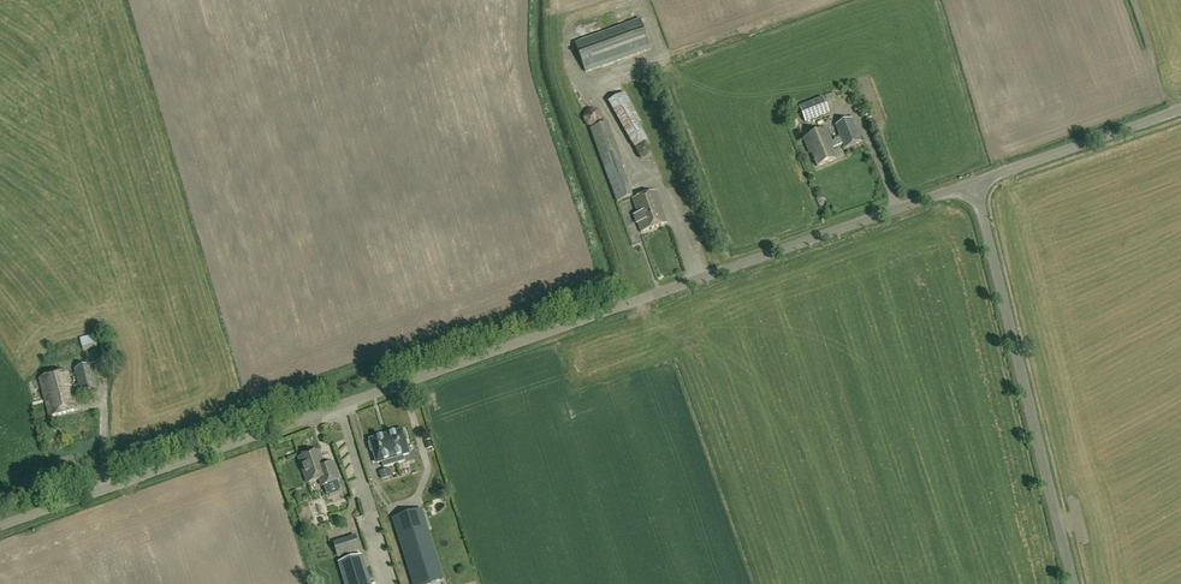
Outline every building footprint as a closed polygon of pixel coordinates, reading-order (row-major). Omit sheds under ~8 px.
[(585,72),(651,50),(641,20),(575,43),(585,72)] [(623,88),(621,86),(606,94),(611,102),(608,104),(634,150),(650,141),(624,97),(630,94),(626,86),(623,88)] [(823,98),(800,107),(805,123),(829,113),(823,98)] [(845,149),(861,142),(852,119),(836,126),(841,139),(832,143),(826,130),(819,133),(817,129),(810,132),(812,135),(804,139),(810,154),(812,153),(818,167),(836,160),(832,149),(843,144),(845,149)] [(618,202),(633,197),(620,162),(622,162),(608,124),(591,130),(618,202)] [(667,224),(656,192),(633,200),(639,219),(638,219),(631,200),(623,203),(631,226),(638,224),(641,233),(667,224)] [(84,336),(86,348),(99,345),(97,334),(84,336)] [(80,389),(73,391),(75,399),(82,397),(82,398),(99,394),(92,366),(75,370),(80,389)] [(75,399),(73,391),(68,372),(40,380),(50,419),(78,412),(75,399)] [(372,444),(369,444),(372,453),(374,452),(378,464),(383,463),(385,468),(405,462),(403,457),(410,454),(406,442),(409,441),(406,433),(404,434),(403,431),(371,441),(372,444)] [(325,467),(320,452),(300,459),(309,484),(321,480),(323,487),(340,481),(334,464),(325,467)] [(393,516),(411,572),(425,568),(429,581),(442,577),(421,508),(393,516)] [(356,553),(352,543),(345,545),(348,555),(356,553)] [(363,555),(338,563),(345,583),(372,583),(363,555)]
